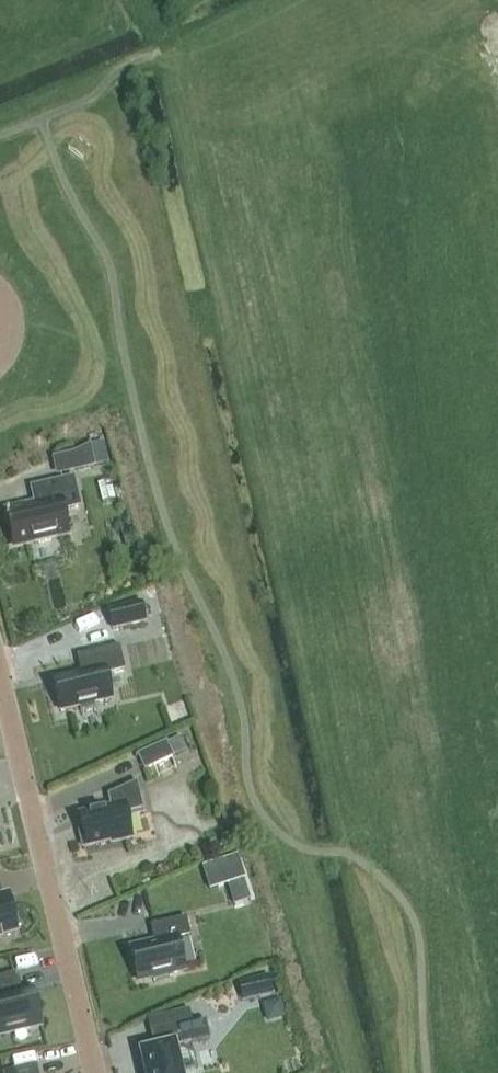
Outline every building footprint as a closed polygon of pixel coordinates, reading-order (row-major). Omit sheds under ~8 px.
[(95,468),(90,446),(76,452),(80,471),(95,468)] [(56,535),(70,532),(65,511),(82,507),(76,478),(33,488),(37,504),(29,506),(30,509),(8,514),(9,518),(7,519),(8,523),(10,523),(15,545),(36,540),(37,544),(57,539),(56,535)] [(109,608),(113,627),(147,620),(143,600),(109,608)] [(81,674),(53,680),(61,712),(80,708),(81,712),(95,709),(94,705),(112,700),(106,676),(125,671),(119,647),(77,657),(81,674)] [(174,758),(167,742),(138,755),(145,771),(174,758)] [(110,796),(113,809),(78,817),(84,844),(87,843),(88,847),(112,842),(112,844),(135,839),(130,818),(147,814),(140,782),(110,796)] [(236,858),(204,869),(210,889),(243,879),(236,858)] [(2,944),(1,939),(16,936),(8,897),(0,899),(0,944),(2,944)] [(155,944),(130,950),(138,981),(153,978),(154,982),(171,978),(170,974),(183,971),(176,939),(189,936),(185,919),(151,927),(155,944)] [(0,978),(0,1036),(40,1026),(39,1020),(40,1020),(38,1011),(37,1011),(32,992),(20,995),(15,974),(0,978)] [(267,977),(239,984),(241,993),(269,986),(267,977)] [(143,1055),(147,1072),(185,1072),(198,1070),(192,1044),(211,1040),(207,1021),(156,1034),(160,1051),(143,1055)]
